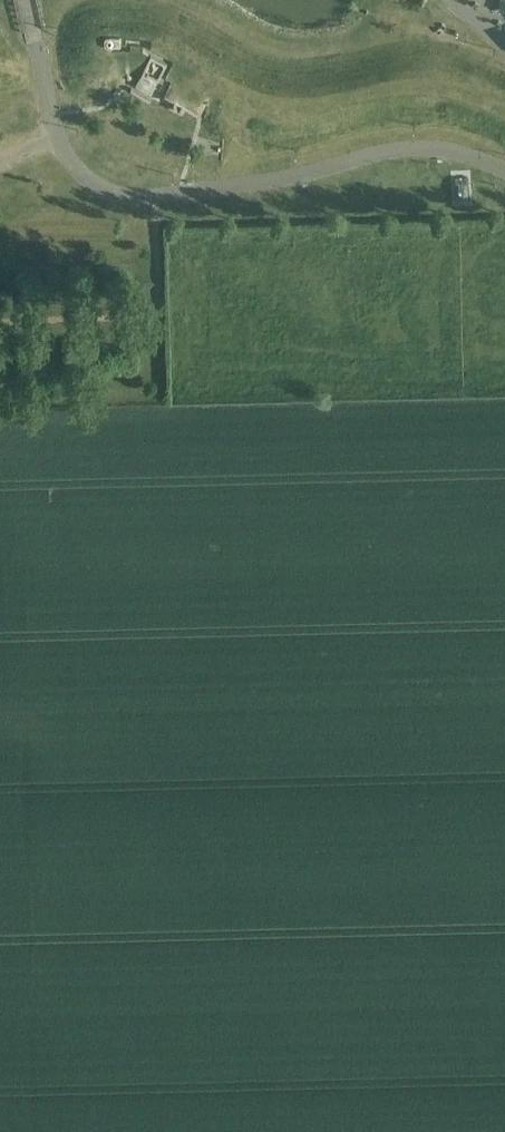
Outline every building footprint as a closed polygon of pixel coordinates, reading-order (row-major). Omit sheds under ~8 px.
[(133,80),(151,88),(168,50),(150,42),(133,80)]
